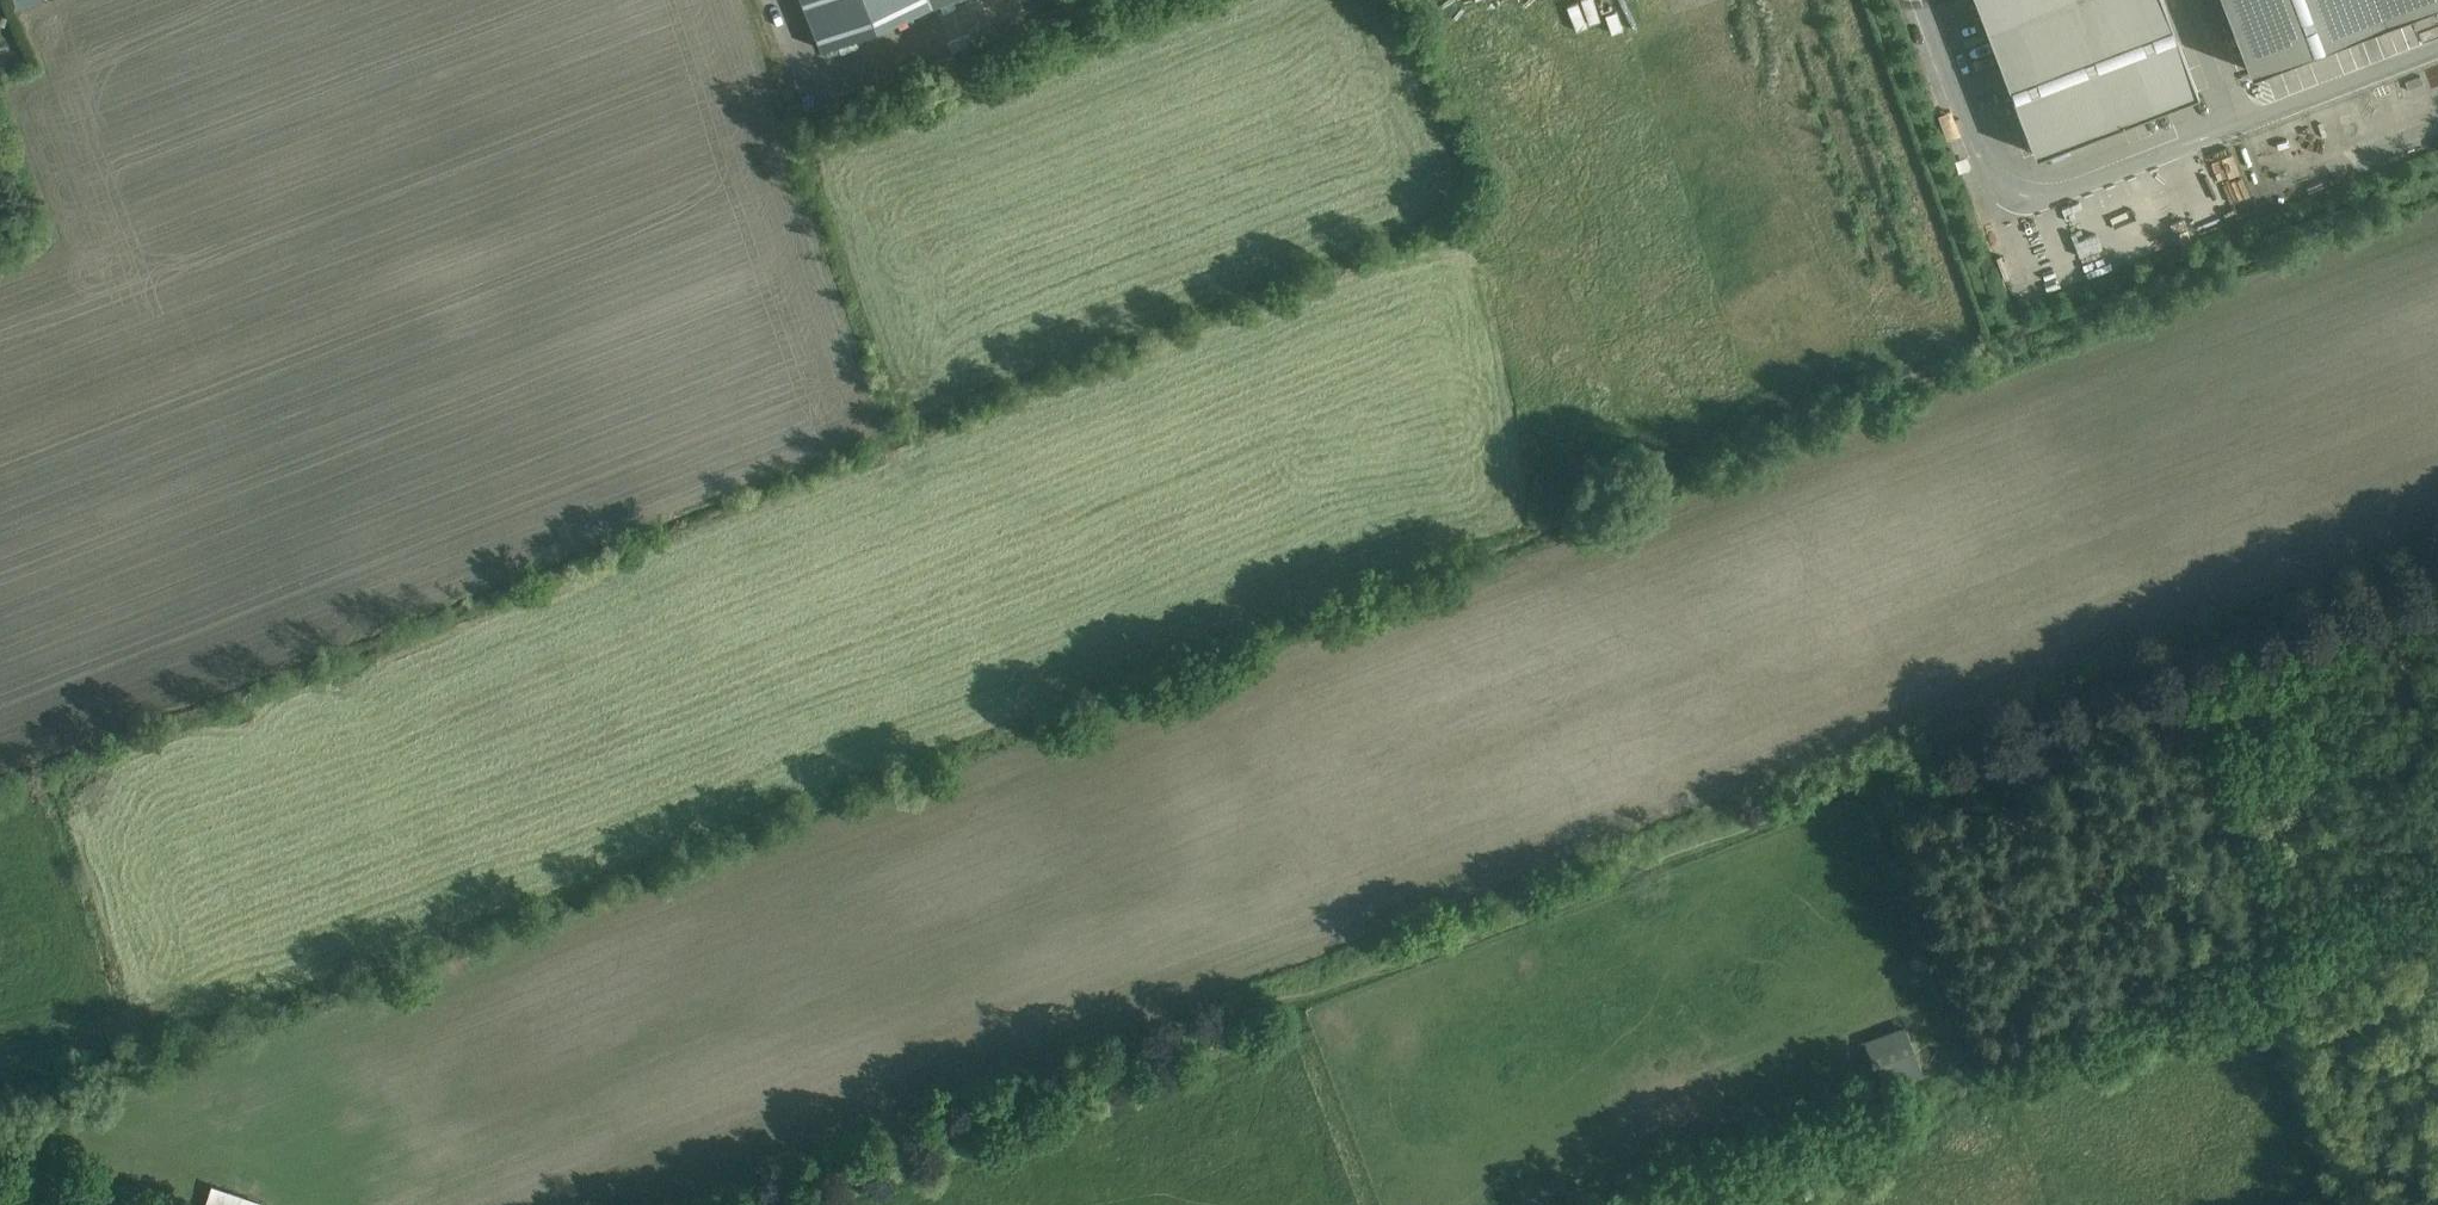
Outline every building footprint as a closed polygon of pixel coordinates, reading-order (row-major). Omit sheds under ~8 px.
[(826,65),(995,0),(801,0),(826,65)] [(2028,170),(2205,103),(2166,0),(1963,0),(2028,170)] [(2244,95),(2437,20),(2437,0),(2207,0),(2244,95)] [(254,1193),(208,1186),(205,1204),(252,1204),(254,1193)]
